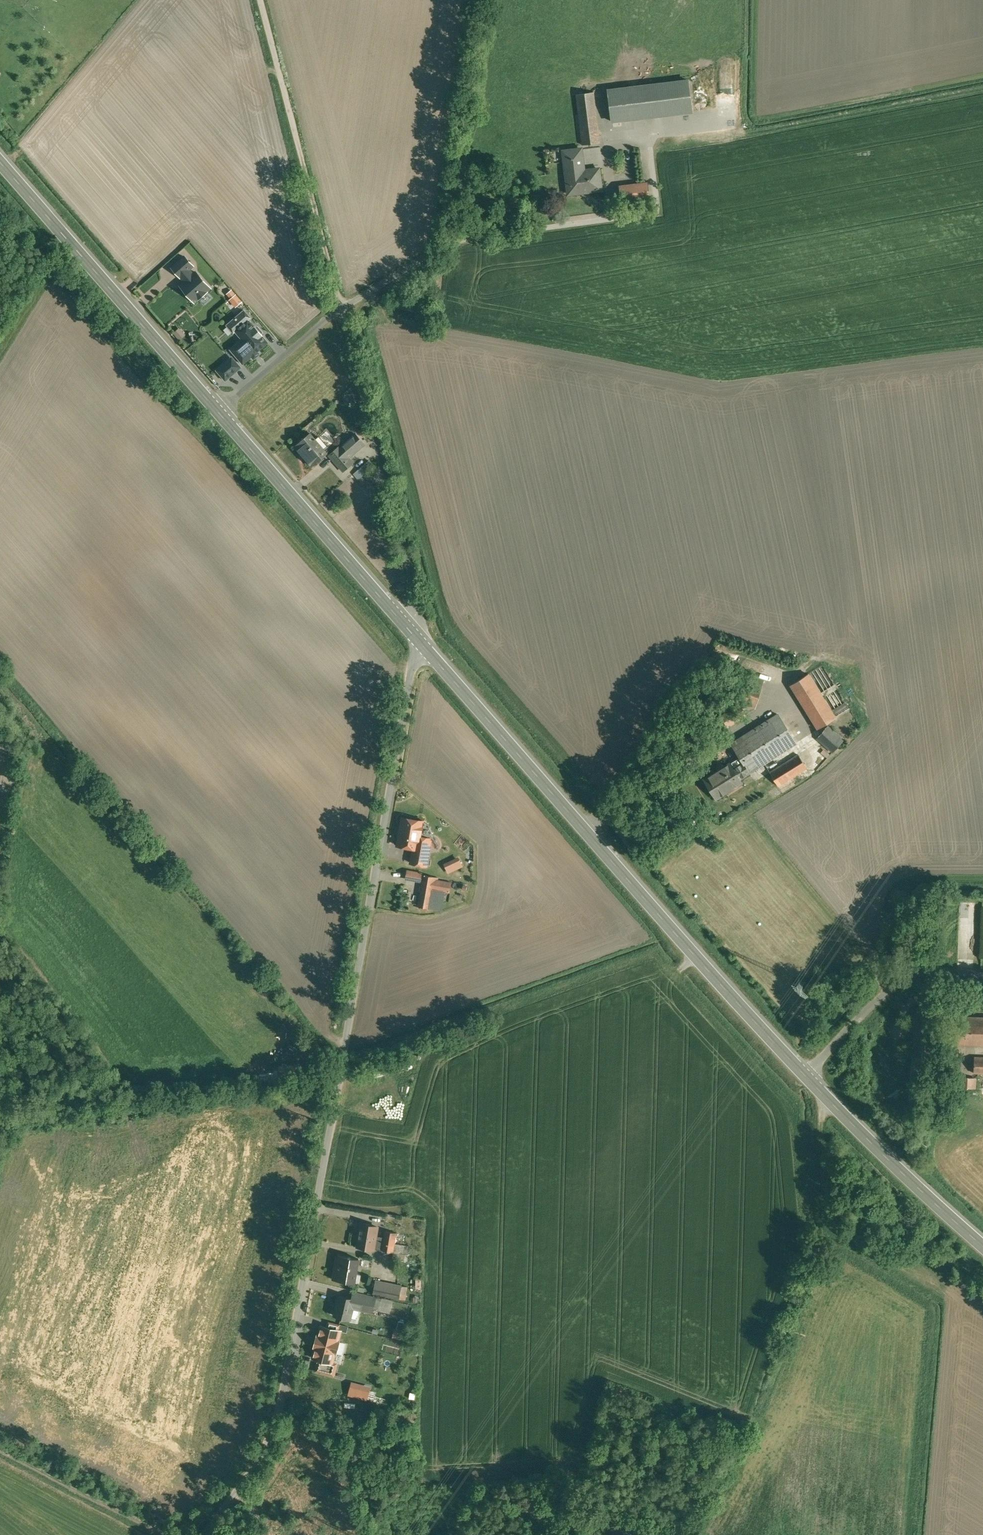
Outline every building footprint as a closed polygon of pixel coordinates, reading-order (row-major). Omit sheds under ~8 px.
[(689,80),(608,90),(612,122),(692,112),(689,80)] [(593,92),(576,94),(582,145),(600,143),(593,92)] [(581,149),(563,151),(569,194),(601,190),(599,169),(584,170),(581,149)] [(647,183),(620,187),(622,201),(649,198),(647,183)] [(185,257),(172,268),(180,277),(181,276),(188,270),(193,265),(185,257)] [(197,272),(193,276),(188,270),(181,276),(186,282),(181,286),(194,302),(198,298),(199,299),(206,292),(205,291),(210,288),(197,272)] [(235,307),(243,301),(232,289),(226,294),(230,299),(229,300),(235,307)] [(244,309),(226,325),(234,334),(239,329),(245,337),(230,349),(242,363),(252,355),(256,351),(256,352),(268,342),(253,325),(249,320),(252,318),(244,309)] [(241,367),(232,356),(215,370),(225,381),(241,367)] [(316,440),(310,433),(295,446),(312,466),(327,453),(327,452),(326,452),(325,454),(314,442),(316,440)] [(355,433),(339,447),(348,458),(364,444),(355,433)] [(328,447),(319,437),(319,438),(319,437),(316,440),(314,442),(325,454),(326,452),(324,450),(328,447)] [(339,447),(329,455),(343,471),(353,462),(348,458),(339,447)] [(365,464),(354,473),(359,479),(370,469),(365,464)] [(849,707),(821,664),(807,673),(835,716),(849,707)] [(835,716),(807,673),(790,684),(817,728),(835,716)] [(761,687),(738,680),(731,701),(754,709),(761,687)] [(740,704),(721,716),(727,726),(746,714),(740,704)] [(778,714),(731,744),(743,762),(749,772),(796,743),(778,714)] [(842,741),(826,727),(817,737),(834,751),(842,741)] [(798,754),(770,772),(778,786),(807,768),(798,754)] [(730,764),(704,779),(716,798),(724,793),(723,791),(740,781),(741,783),(741,782),(739,778),(749,772),(743,762),(733,769),(730,764)] [(423,821),(402,818),(397,845),(413,848),(429,851),(431,839),(420,837),(423,821)] [(429,851),(413,848),(411,863),(426,865),(429,851)] [(421,874),(408,871),(406,878),(420,881),(421,874)] [(438,878),(423,875),(418,905),(418,906),(432,908),(436,890),(437,881),(438,878)] [(451,883),(437,881),(436,890),(449,892),(451,883)] [(956,1016),(955,1044),(982,1045),(982,1017),(956,1016)] [(950,1050),(942,1050),(942,1058),(950,1058),(950,1050)] [(974,1057),(973,1073),(982,1073),(982,1057),(974,1057)] [(299,1068),(279,1070),(279,1079),(299,1077),(299,1068)] [(362,1224),(358,1246),(374,1249),(376,1236),(378,1227),(362,1224)] [(384,1237),(382,1250),(393,1252),(395,1243),(396,1233),(385,1231),(384,1237)] [(384,1237),(376,1236),(374,1249),(382,1250),(384,1237)] [(403,1245),(395,1243),(393,1252),(402,1254),(403,1245)] [(358,1259),(339,1256),(337,1270),(335,1270),(333,1280),(354,1284),(358,1259)] [(402,1287),(375,1281),(373,1294),(399,1300),(402,1287)] [(375,1297),(359,1293),(357,1300),(363,1302),(364,1297),(375,1300),(375,1297)] [(339,1296),(334,1316),(350,1319),(355,1300),(339,1296)] [(375,1300),(364,1297),(363,1302),(362,1306),(384,1311),(383,1311),(385,1303),(375,1301),(375,1300)] [(346,1335),(330,1331),(323,1360),(339,1364),(340,1359),(361,1364),(363,1357),(364,1352),(343,1347),(346,1335)]
